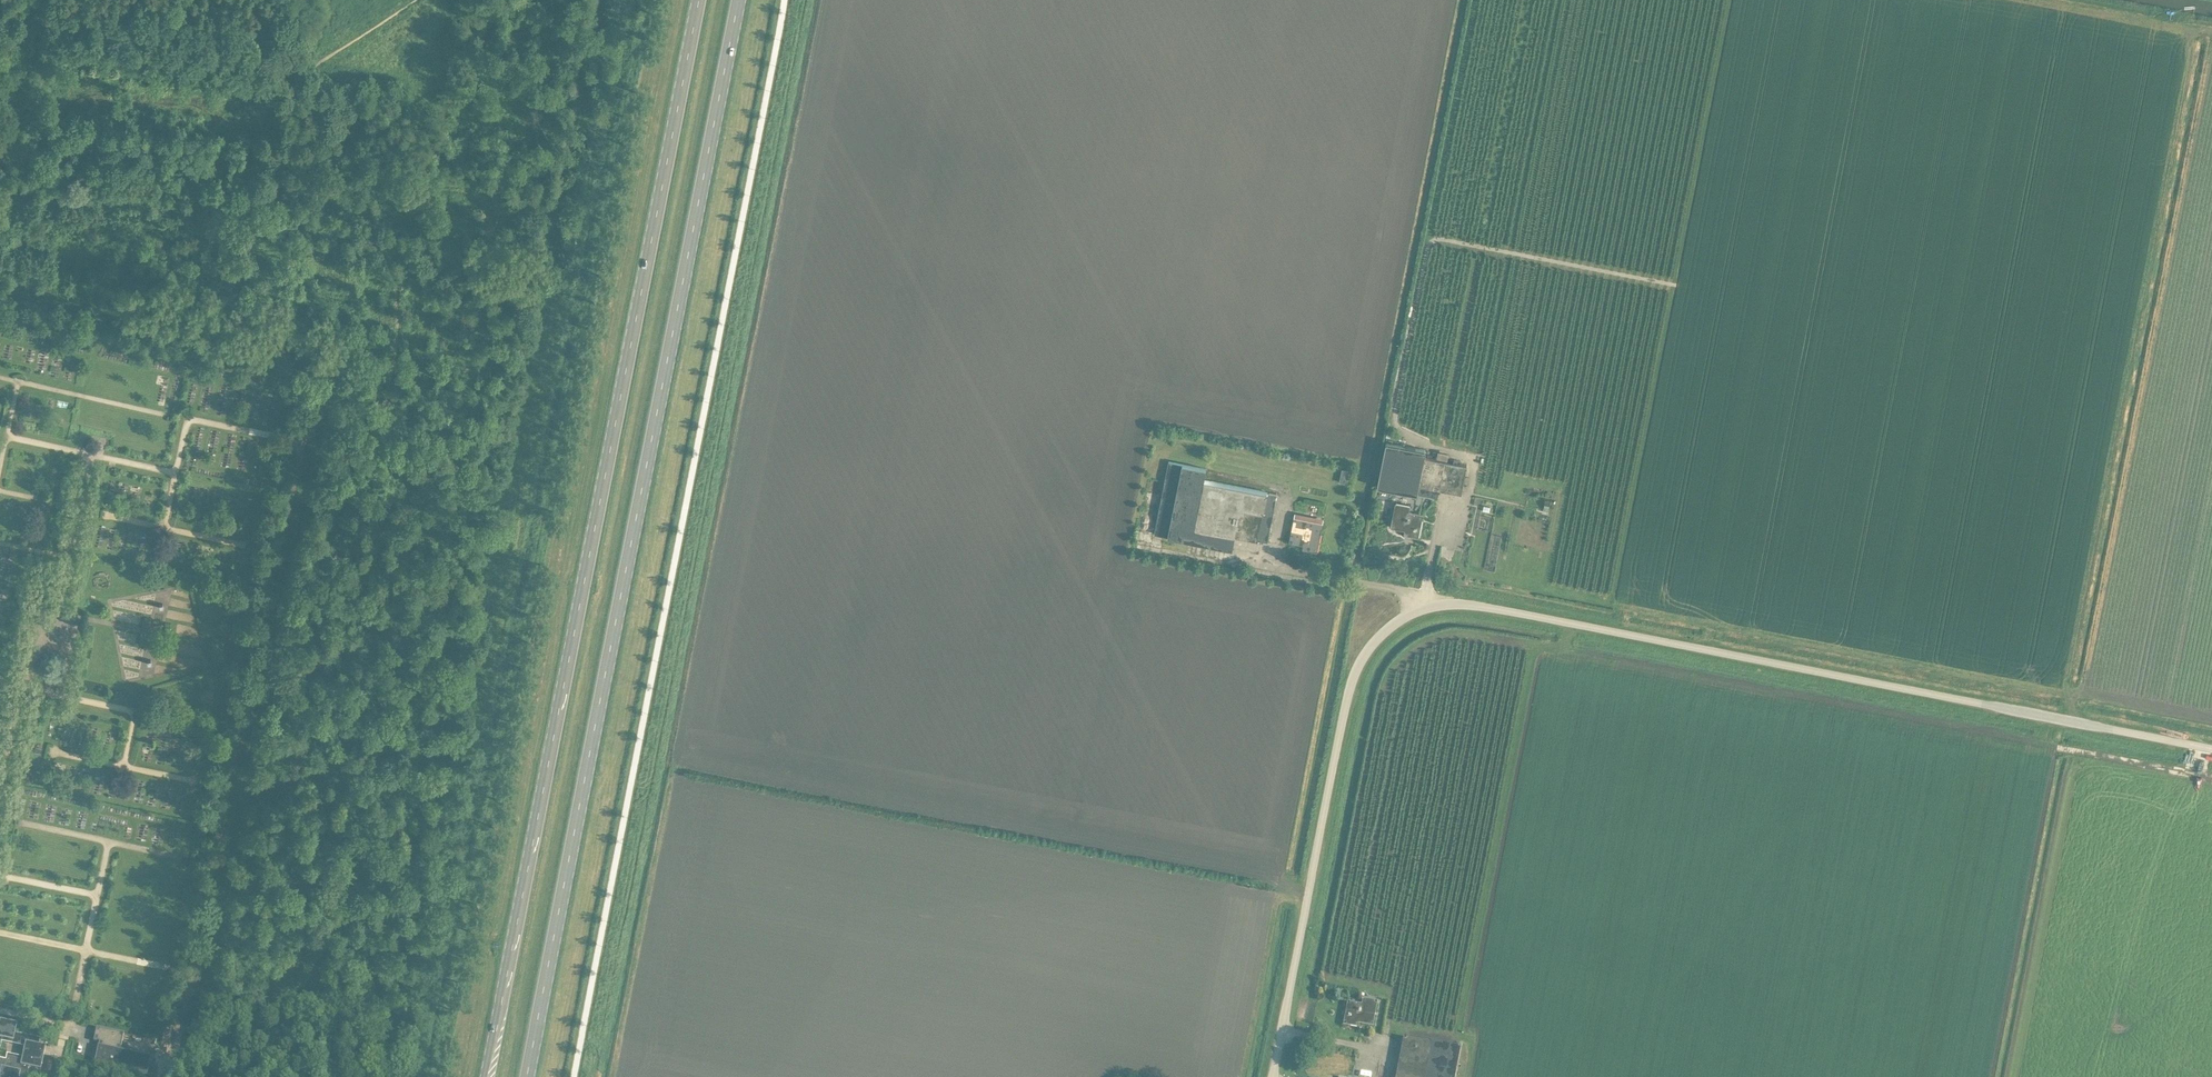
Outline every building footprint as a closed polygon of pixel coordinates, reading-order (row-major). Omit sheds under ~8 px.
[(1418,485),(1424,457),(1425,450),(1385,443),(1377,486),(1417,494),(1418,485)] [(1461,493),(1466,465),(1424,457),(1418,485),(1439,489),(1461,493)] [(1205,469),(1168,462),(1154,534),(1232,549),(1235,536),(1267,542),(1276,494),(1203,480),(1205,469)] [(1437,498),(1439,489),(1418,485),(1417,494),(1437,498)] [(1302,497),(1300,510),(1306,512),(1309,498),(1302,497)] [(1418,537),(1423,514),(1409,511),(1410,506),(1395,503),(1390,527),(1404,530),(1403,534),(1418,537)] [(1317,552),(1322,523),(1294,518),(1289,542),(1303,545),(1302,549),(1317,552)] [(1373,1026),(1377,1001),(1363,998),(1362,1004),(1347,1001),(1343,1024),(1358,1027),(1358,1023),(1373,1026)] [(28,1067),(40,1069),(45,1046),(38,1045),(39,1038),(14,1033),(16,1023),(0,1020),(0,1076),(26,1076),(28,1067)] [(94,1062),(147,1074),(150,1056),(120,1050),(120,1046),(121,1046),(124,1032),(96,1026),(93,1039),(99,1041),(98,1045),(98,1044),(94,1062)] [(1461,1047),(1404,1036),(1396,1076),(1455,1076),(1461,1047)]
